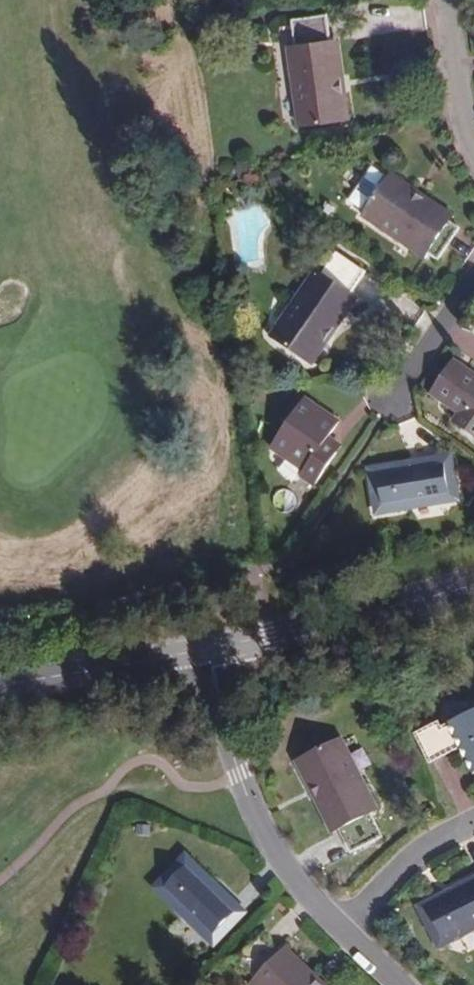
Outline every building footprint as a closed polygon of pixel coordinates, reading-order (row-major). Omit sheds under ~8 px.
[(347,114),(344,89),(335,90),(328,36),(325,11),(290,16),(293,41),(287,42),(297,120),(347,114)] [(335,90),(344,89),(337,35),(328,36),(335,90)] [(455,222),(448,217),(409,191),(413,185),(388,168),(360,209),(421,251),(424,247),(435,253),(455,222)] [(409,191),(448,217),(451,211),(413,185),(409,191)] [(320,333),(348,290),(363,266),(332,246),(316,269),(313,267),(268,332),(311,361),(326,337),(320,333)] [(355,294),(348,290),(320,333),(326,337),(355,294)] [(431,388),(460,409),(455,416),(473,429),(473,367),(454,355),(431,388)] [(304,394),(277,434),(312,457),(308,464),(320,472),(336,446),(325,438),(338,417),(304,394)] [(445,452),(371,466),(378,504),(453,489),(445,452)] [(414,728),(429,759),(461,743),(473,769),(473,706),(440,723),(437,717),(414,728)] [(317,777),(346,823),(360,845),(390,826),(376,803),(383,799),(340,732),(296,760),(310,781),(317,777)] [(340,827),(346,823),(317,777),(310,781),(340,827)] [(240,913),(185,860),(157,888),(212,940),(240,913)] [(420,903),(438,939),(473,920),(473,875),(420,903)] [(282,951),(264,934),(240,958),(257,975),(251,981),(255,984),(317,984),(282,951)] [(282,951),(317,984),(322,984),(324,983),(287,947),(282,951)]
